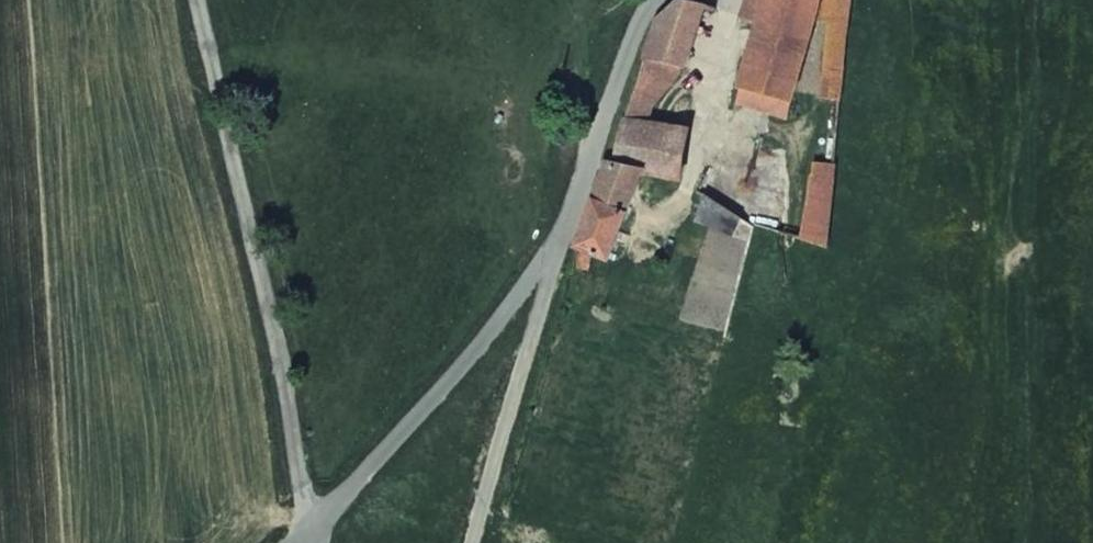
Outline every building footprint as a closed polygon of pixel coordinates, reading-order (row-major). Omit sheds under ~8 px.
[(706,7),(681,0),(656,21),(625,116),(616,165),(607,163),(569,261),(583,266),(590,253),(608,257),(642,173),(680,176),(687,127),(649,123),(650,115),(655,106),(669,89),(686,67),(706,7)] [(756,22),(739,83),(743,86),(792,99),(814,19),(828,20),(821,97),(843,101),(844,83),(852,0),(762,0),(756,22)] [(762,0),(744,0),(739,18),(756,22),(762,0)] [(787,115),(792,99),(743,86),(738,102),(787,115)] [(835,178),(837,164),(817,161),(815,175),(835,178)] [(810,176),(802,238),(829,246),(835,178),(815,175),(810,176)] [(694,219),(750,246),(755,225),(704,197),(694,219)]
